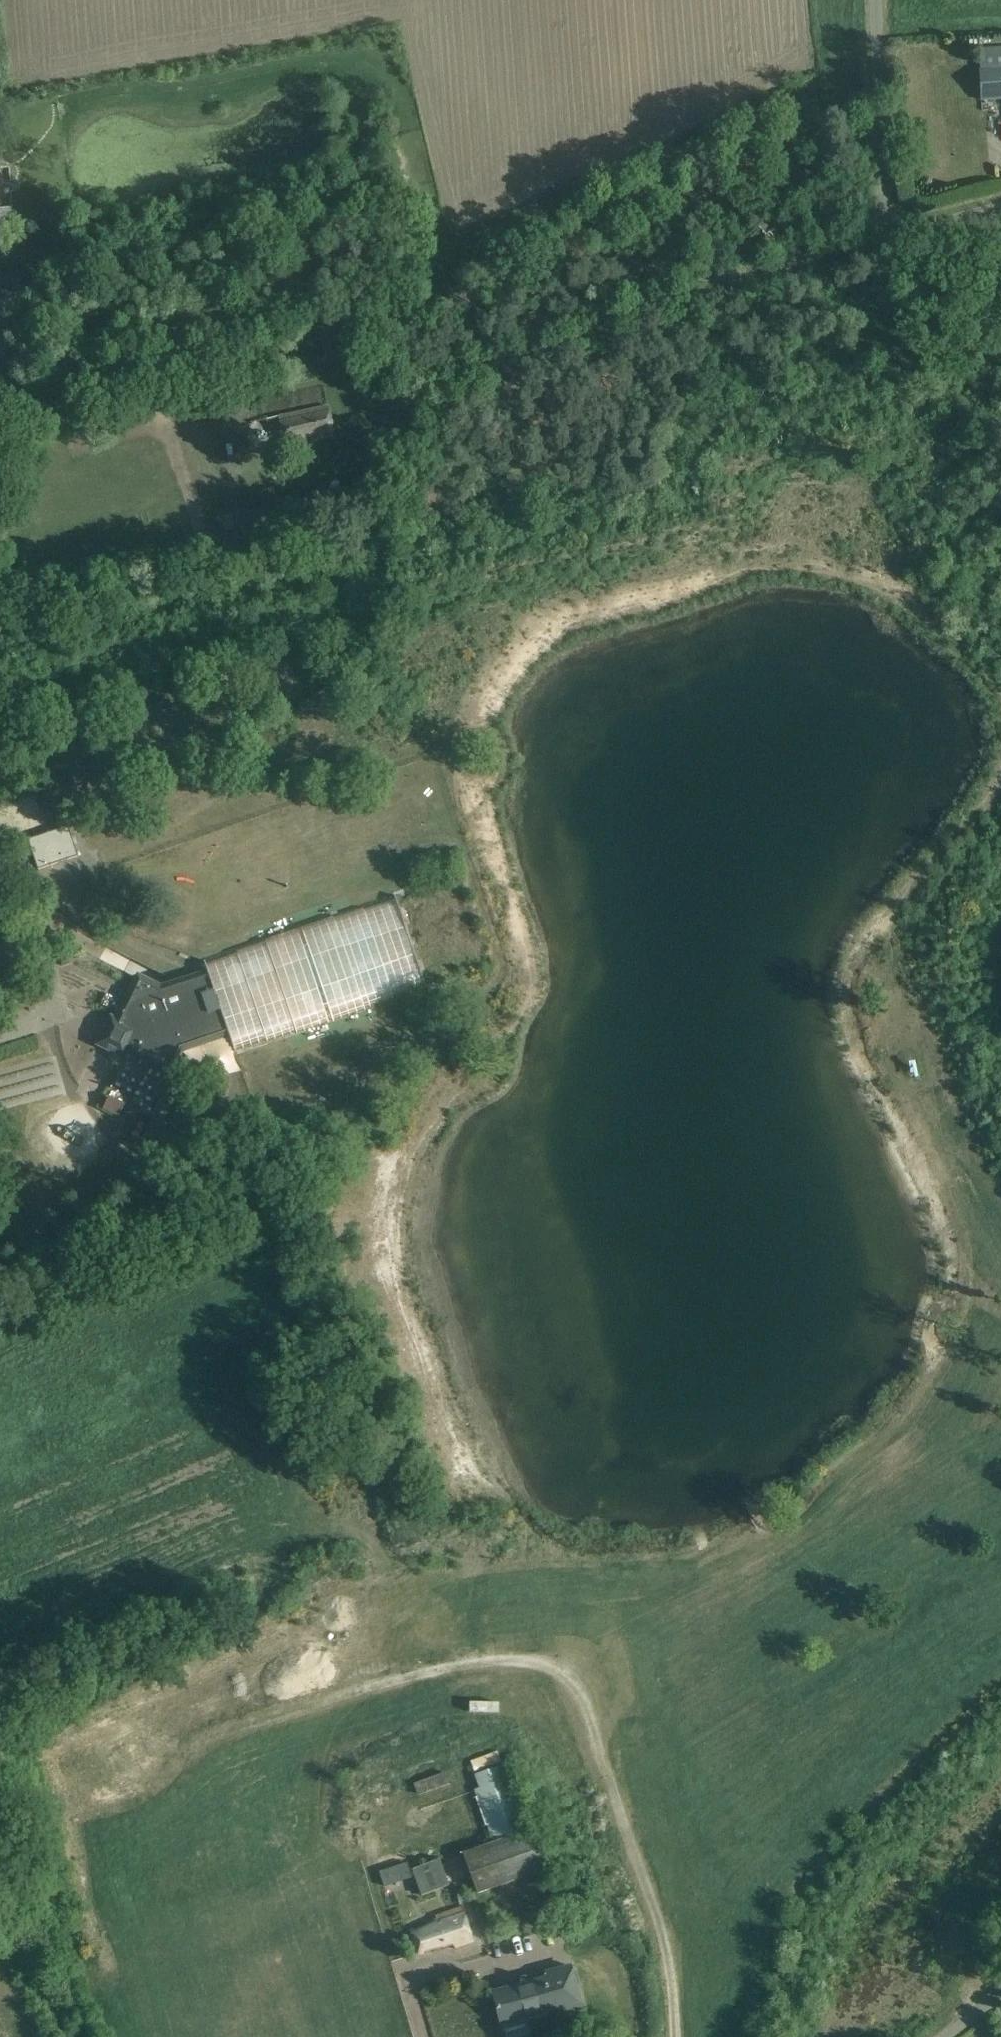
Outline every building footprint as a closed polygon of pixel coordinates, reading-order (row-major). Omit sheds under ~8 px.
[(980,71),(982,100),(1000,99),(1000,69),(980,71)] [(328,406),(267,419),(271,437),(282,434),(285,446),(334,435),(328,406)] [(264,506),(242,511),(244,524),(280,516),(275,489),(261,492),(264,506)] [(28,839),(38,870),(80,856),(70,825),(28,839)] [(426,987),(396,896),(394,897),(395,898),(205,962),(205,961),(204,961),(208,974),(161,990),(140,979),(112,1034),(115,1044),(123,1048),(148,1060),(226,1033),(228,1033),(232,1044),(235,1052),(236,1052),(235,1051),(425,986),(425,987),(426,987)] [(118,1090),(165,1104),(170,1087),(123,1073),(118,1090)] [(105,1108),(121,1115),(128,1101),(112,1093),(105,1108)] [(501,1750),(472,1758),(475,1771),(505,1762),(501,1750)] [(531,1829),(506,1762),(474,1774),(479,1788),(474,1790),(492,1841),(461,1853),(462,1856),(477,1896),(550,1869),(535,1828),(531,1829)] [(412,1869),(421,1895),(436,1889),(426,1864),(412,1869)] [(473,1943),(460,1906),(443,1913),(445,1918),(413,1933),(418,1953),(455,1944),(456,1949),(473,1943)] [(582,2008),(571,1966),(547,1972),(548,1977),(493,1992),(499,2017),(522,2011),(525,2018),(560,2008),(561,2013),(582,2008)]
